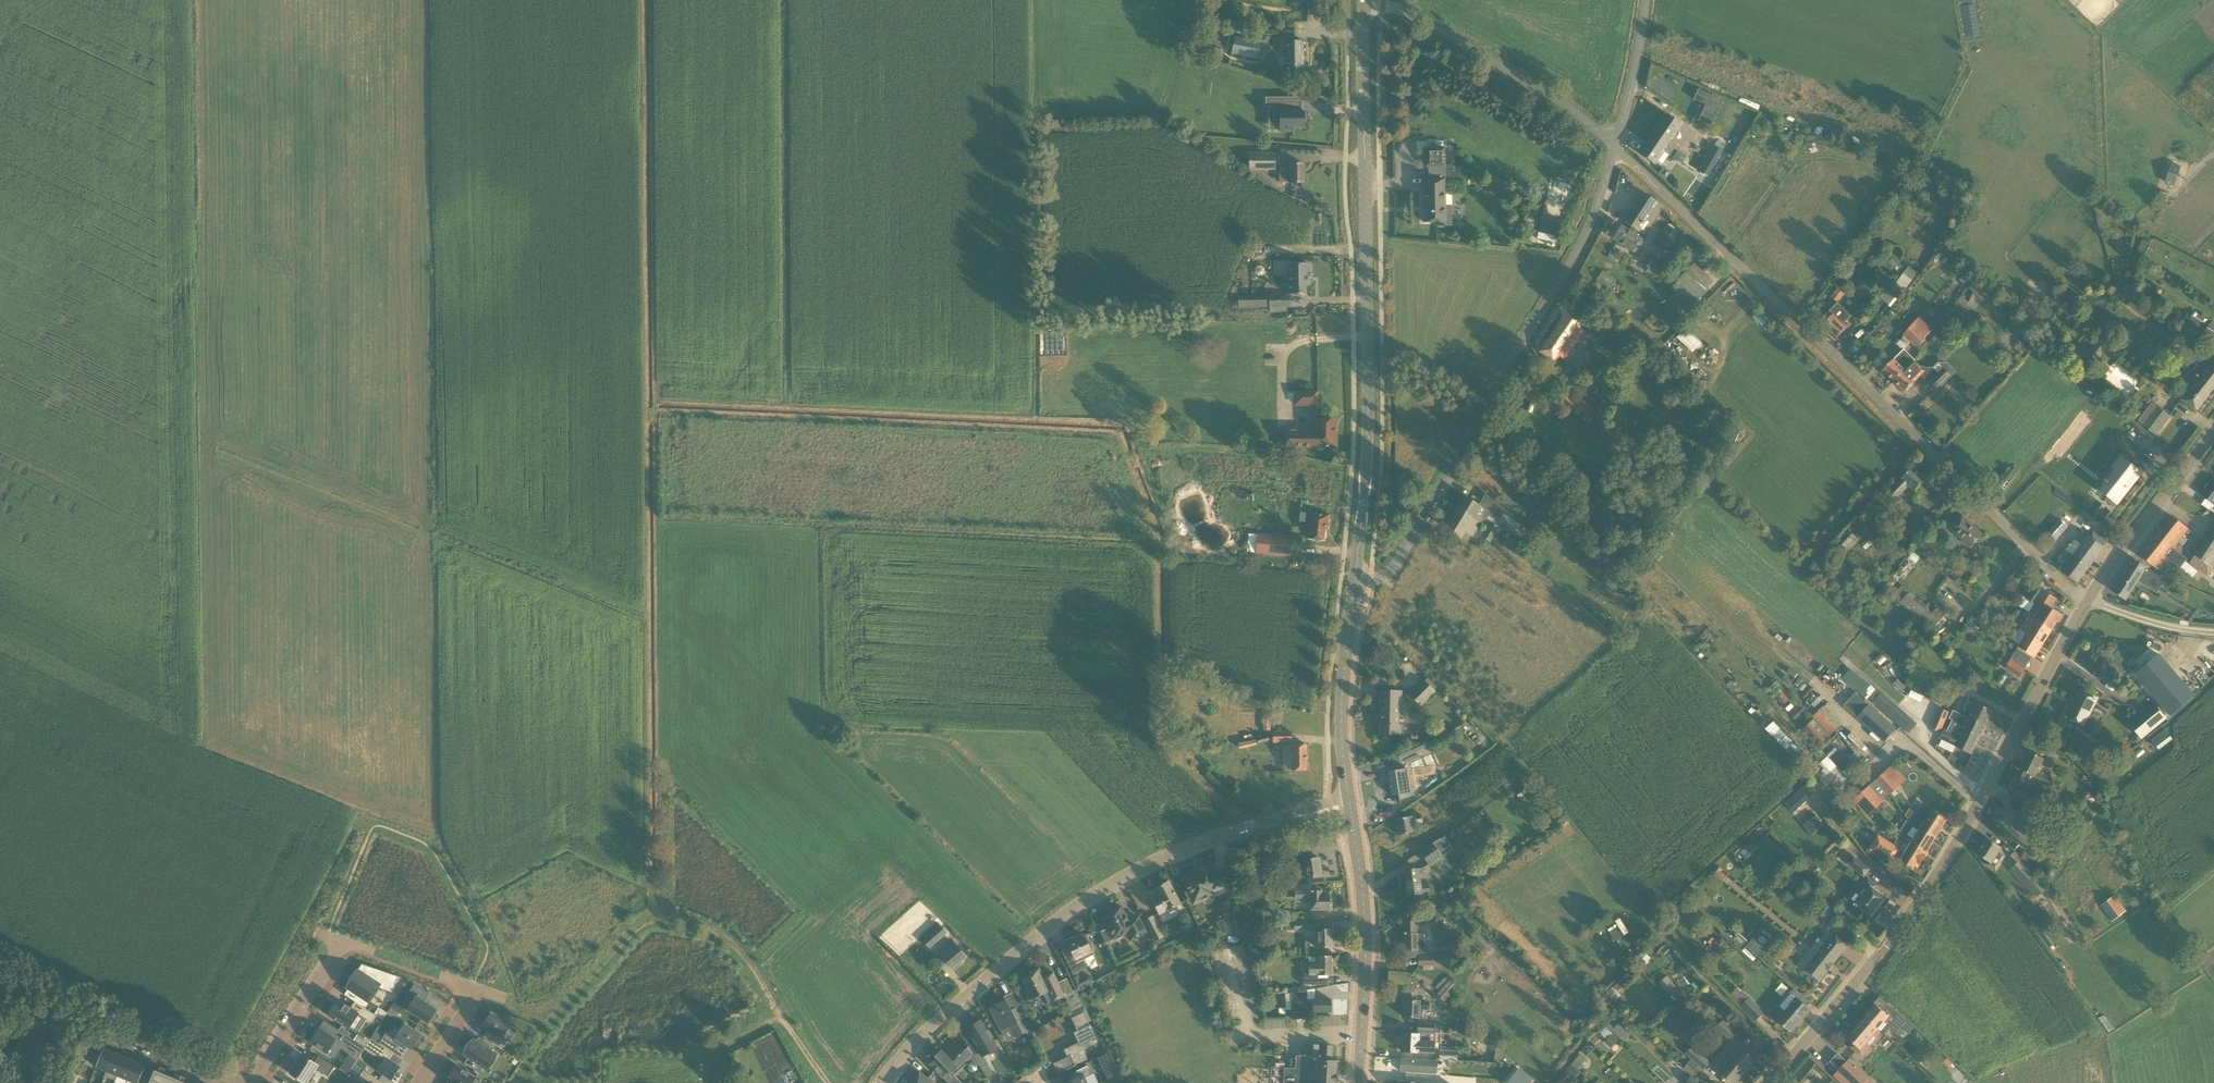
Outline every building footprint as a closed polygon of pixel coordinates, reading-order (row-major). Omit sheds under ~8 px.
[(1232,54),(1258,58),(1261,41),(1235,36),(1232,54)] [(1292,74),(1303,74),(1303,41),(1285,42),(1285,53),(1286,75),(1292,74)] [(1207,64),(1205,71),(1213,73),(1215,66),(1207,64)] [(1695,94),(1693,99),(1705,104),(1703,109),(1701,114),(1698,119),(1710,125),(1713,120),(1715,115),(1717,110),(1719,105),(1722,100),(1710,95),(1698,89),(1695,94)] [(1290,98),(1265,99),(1265,108),(1273,108),(1273,121),(1279,121),(1279,133),(1293,132),(1293,129),(1302,129),(1301,122),(1304,122),(1304,114),(1301,114),(1301,112),(1290,112),(1290,98)] [(1666,114),(1639,153),(1654,164),(1661,155),(1663,150),(1669,154),(1673,148),(1676,143),(1671,140),(1681,125),(1675,121),(1666,114)] [(1716,143),(1714,147),(1721,151),(1723,147),(1716,143)] [(1707,175),(1721,151),(1714,147),(1709,145),(1696,169),(1707,175)] [(1426,155),(1423,155),(1423,161),(1426,161),(1426,167),(1428,167),(1445,166),(1445,165),(1444,148),(1436,148),(1426,148),(1426,155)] [(1275,154),(1249,154),(1248,169),(1274,170),(1275,154)] [(1280,167),(1280,183),(1293,183),(1304,183),(1304,164),(1293,164),(1289,164),(1289,165),(1280,165),(1280,167)] [(2172,164),(2165,183),(2175,186),(2181,167),(2172,164)] [(1436,226),(1446,225),(1445,183),(1464,182),(1463,170),(1463,165),(1454,165),(1445,165),(1445,166),(1428,167),(1428,179),(1423,179),(1424,222),(1436,222),(1436,226)] [(1644,235),(1657,215),(1663,206),(1642,192),(1623,221),(1644,235)] [(1612,238),(1621,244),(1632,252),(1639,255),(1647,243),(1641,239),(1630,231),(1621,225),(1612,238)] [(1660,251),(1673,234),(1664,227),(1651,244),(1660,251)] [(1561,238),(1538,233),(1537,239),(1560,243),(1561,238)] [(1652,271),(1659,263),(1649,254),(1642,262),(1652,271)] [(1688,306),(1712,281),(1692,262),(1668,287),(1688,306)] [(1287,275),(1286,293),(1306,293),(1306,285),(1309,285),(1309,264),(1290,265),(1291,275),(1287,275)] [(1602,271),(1598,280),(1609,285),(1613,276),(1602,271)] [(1913,280),(1904,273),(1889,293),(1898,300),(1913,280)] [(2121,290),(2131,298),(2137,291),(2127,282),(2121,290)] [(1269,295),(1269,297),(1270,312),(1286,312),(1286,307),(1291,307),(1291,296),(1291,294),(1269,295)] [(1266,296),(1238,296),(1239,309),(1253,309),(1252,308),(1266,307),(1266,296)] [(1847,328),(1844,324),(1848,320),(1851,317),(1851,316),(1838,303),(1829,311),(1833,315),(1822,326),(1836,339),(1843,331),(1847,328)] [(1583,320),(1576,316),(1567,310),(1539,351),(1545,355),(1541,362),(1550,368),(1583,320)] [(2195,313),(2188,324),(2213,340),(2213,324),(2195,313)] [(1920,317),(1903,336),(1911,344),(1916,349),(1933,330),(1920,317)] [(2097,339),(2088,351),(2080,345),(2068,360),(2086,375),(2099,360),(2105,364),(2114,353),(2097,339)] [(1883,370),(1894,381),(1914,361),(1903,350),(1902,351),(1891,362),(1883,370)] [(2193,383),(2196,385),(2184,400),(2190,404),(2199,411),(2213,392),(2213,356),(2193,383)] [(1914,361),(1894,381),(1905,392),(1912,384),(1920,376),(1928,384),(1939,373),(1933,368),(1928,368),(1926,369),(1924,366),(1920,367),(1914,361)] [(1935,391),(1955,370),(1948,364),(1944,368),(1939,373),(1928,384),(1935,391)] [(1596,399),(1611,381),(1601,373),(1586,391),(1596,399)] [(1566,386),(1554,401),(1585,427),(1597,413),(1566,386)] [(1318,392),(1307,392),(1295,392),(1295,405),(1307,405),(1317,405),(1318,392)] [(2170,416),(2161,410),(2152,403),(2138,421),(2147,428),(2156,435),(2170,416)] [(2086,413),(2055,450),(2067,459),(2098,423),(2086,413)] [(1286,433),(1276,433),(1276,447),(1285,446),(1334,447),(1334,420),(1317,420),(1317,434),(1286,433)] [(2115,471),(2096,493),(2105,500),(2104,501),(2114,509),(2134,484),(2133,484),(2146,469),(2143,466),(2144,466),(2129,453),(2114,470),(2115,471)] [(2003,490),(2018,470),(2012,466),(2003,479),(2004,480),(1999,487),(2003,490)] [(1899,496),(1909,486),(1914,491),(1926,480),(1913,467),(1902,479),(1891,490),(1878,502),(1889,514),(1903,500),(1899,496)] [(2213,479),(2210,483),(2210,482),(2206,487),(2207,487),(2201,495),(2207,499),(2213,505),(2213,479)] [(1457,508),(1480,522),(1482,519),(1473,513),(1478,504),(1464,496),(1457,508)] [(1543,496),(1532,508),(1542,517),(1545,513),(1552,505),(1543,496)] [(1495,503),(1489,512),(1500,519),(1505,510),(1495,503)] [(1451,531),(1449,535),(1458,541),(1464,545),(1470,535),(1472,536),(1475,530),(1477,526),(1479,523),(1480,522),(1457,508),(1445,528),(1451,531)] [(1307,513),(1304,538),(1313,539),(1324,540),(1325,529),(1329,530),(1330,515),(1327,515),(1316,514),(1307,513)] [(1969,548),(1975,542),(1983,535),(1963,515),(1950,528),(1969,548)] [(2168,555),(2171,557),(2170,558),(2181,567),(2184,563),(2187,559),(2173,548),(2188,529),(2180,522),(2171,516),(2140,556),(2148,563),(2158,570),(2161,566),(2160,565),(2168,555)] [(1857,519),(1827,551),(1836,559),(1840,556),(1841,557),(1858,538),(1851,532),(1854,529),(1855,530),(1863,520),(1860,517),(1858,520),(1857,519)] [(2059,519),(2046,534),(2055,541),(2068,527),(2059,519)] [(1488,527),(1495,532),(1495,531),(1501,535),(1504,531),(1491,523),(1488,527)] [(1495,532),(1488,527),(1483,537),(1489,541),(1495,532)] [(2110,540),(2101,533),(2094,528),(2069,563),(2062,572),(2077,583),(2110,540)] [(2189,564),(2207,576),(2213,567),(2213,528),(2189,564)] [(1292,539),(1249,535),(1247,553),(1290,557),(1292,539)] [(1914,552),(1897,575),(1904,580),(1920,557),(1914,552)] [(2132,591),(2139,578),(2145,581),(2151,571),(2146,568),(2146,567),(2134,560),(2113,592),(2126,600),(2132,591)] [(2163,574),(2157,582),(2168,589),(2174,579),(2163,574)] [(2016,594),(2006,584),(2001,589),(2011,599),(2016,594)] [(1889,593),(1932,631),(1947,613),(1939,605),(1932,612),(1902,586),(1899,589),(1895,586),(1889,593)] [(2029,615),(2036,620),(2035,620),(2052,630),(2062,615),(2051,608),(2057,599),(2044,590),(2033,608),(2029,615)] [(1638,604),(1635,611),(1641,614),(1644,606),(1638,604)] [(2029,615),(2020,629),(2027,634),(2019,647),(2034,657),(2035,658),(2052,630),(2035,620),(2036,620),(2029,615)] [(2120,648),(2113,658),(2125,667),(2132,658),(2133,657),(2120,648)] [(2159,655),(2135,675),(2170,716),(2194,695),(2159,655)] [(2011,659),(2006,668),(2020,677),(2026,669),(2011,659)] [(1437,687),(1428,678),(1425,681),(1424,681),(1409,695),(1420,706),(1435,692),(1434,691),(1437,687)] [(1967,687),(1952,680),(1947,689),(1963,696),(1967,687)] [(1379,735),(1401,735),(1401,725),(1398,725),(1399,709),(1401,709),(1401,691),(1380,690),(1379,715),(1380,715),(1380,720),(1379,720),(1379,735)] [(1778,695),(1784,703),(1791,697),(1785,690),(1778,695)] [(1904,730),(1913,721),(1881,692),(1880,693),(1876,690),(1869,697),(1873,701),(1872,702),(1904,730)] [(2081,690),(2067,717),(2077,722),(2080,723),(2078,728),(2091,735),(2099,719),(2089,714),(2090,714),(2097,699),(2091,695),(2081,690)] [(1844,706),(1869,727),(1885,742),(1896,729),(1880,714),(1855,693),(1844,706)] [(1972,714),(1970,718),(1985,726),(1993,711),(1983,706),(1977,703),(1976,704),(1968,700),(1964,710),(1972,714)] [(2128,724),(2138,736),(2142,740),(2167,719),(2163,715),(2153,703),(2128,724)] [(1941,708),(1936,718),(1944,722),(1949,712),(1941,708)] [(1964,729),(1980,736),(1985,726),(1970,718),(1953,710),(1949,718),(1953,720),(1950,725),(1958,729),(1963,731),(1964,729)] [(1940,731),(1944,722),(1936,718),(1932,728),(1940,731)] [(1814,720),(1803,729),(1821,748),(1832,739),(1814,720)] [(1772,721),(1765,728),(1794,759),(1801,752),(1772,721)] [(1956,746),(1971,754),(1980,736),(1964,729),(1963,731),(1958,729),(1950,725),(1947,732),(1944,730),(1940,738),(1956,746)] [(2165,729),(2151,739),(2159,750),(2173,739),(2165,729)] [(1273,732),(1274,742),(1291,742),(1290,732),(1273,732)] [(1253,739),(1236,742),(1237,748),(1254,745),(1253,739)] [(1400,804),(1400,801),(1413,796),(1413,793),(1409,768),(1408,769),(1407,763),(1419,758),(1419,759),(1422,758),(1421,757),(1429,753),(1425,743),(1426,742),(1426,741),(1392,757),(1392,759),(1396,757),(1399,763),(1396,764),(1394,765),(1394,770),(1388,771),(1391,796),(1398,795),(1399,804),(1400,804)] [(2044,760),(2046,761),(2050,753),(2042,749),(2033,744),(2029,751),(2020,769),(2025,771),(2022,778),(2032,783),(2034,779),(2047,786),(2051,778),(2038,771),(2044,760)] [(1306,745),(1291,745),(1291,760),(1291,771),(1307,770),(1306,745)] [(1830,791),(1840,782),(1844,786),(1850,780),(1843,772),(1842,772),(1836,766),(1828,757),(1820,764),(1824,768),(1821,771),(1825,776),(1820,781),(1830,791)] [(1891,794),(1899,786),(1885,772),(1877,779),(1891,794)] [(1784,804),(1776,812),(1785,822),(1793,814),(1817,791),(1808,782),(1784,804)] [(1863,793),(1876,807),(1884,800),(1871,786),(1863,793)] [(1876,807),(1863,793),(1855,800),(1868,815),(1876,807)] [(2042,812),(2037,809),(2027,804),(2014,828),(2030,836),(2042,812)] [(1921,805),(1916,813),(1910,809),(1906,815),(1908,819),(1907,820),(1935,838),(1936,837),(1937,838),(1941,833),(1939,832),(1943,825),(1947,820),(1921,805)] [(1397,835),(1408,834),(1413,833),(1412,824),(1422,823),(1421,815),(1395,819),(1397,835)] [(1902,832),(1906,835),(1907,836),(1914,839),(1912,842),(1921,848),(1927,852),(1935,838),(1907,820),(1900,830),(1902,832)] [(1898,848),(1905,852),(1904,853),(1921,863),(1925,855),(1927,852),(1921,848),(1912,842),(1914,839),(1907,836),(1906,835),(1902,832),(1900,830),(1895,828),(1889,829),(1888,832),(1888,836),(1891,837),(1896,837),(1897,842),(1894,845),(1898,848)] [(1879,835),(1870,849),(1892,863),(1895,858),(1900,861),(1916,871),(1919,864),(1920,864),(1921,863),(1904,853),(1905,852),(1898,848),(1880,836),(1879,835)] [(1443,858),(1454,850),(1444,836),(1420,852),(1428,865),(1441,857),(1443,858)] [(1987,839),(1978,854),(1989,861),(1987,865),(1996,871),(2006,856),(2001,847),(1997,845),(1987,839)] [(1752,841),(1740,853),(1744,858),(1757,846),(1752,841)] [(1281,857),(1283,869),(1296,867),(1297,878),(1311,877),(1322,875),(1321,875),(1319,859),(1319,858),(1303,860),(1302,854),(1281,857)] [(1854,857),(1848,864),(1864,876),(1870,869),(1854,857)] [(2021,859),(2010,870),(2036,898),(2048,888),(2021,859)] [(1193,876),(1184,879),(1188,887),(1192,899),(1195,905),(1216,897),(1213,891),(1229,884),(1227,880),(1223,870),(1213,874),(1211,869),(1209,862),(1190,869),(1193,876)] [(1407,896),(1414,895),(1415,897),(1420,896),(1421,894),(1422,894),(1422,893),(1429,892),(1428,885),(1421,886),(1418,869),(1414,869),(1414,868),(1411,869),(1411,870),(1403,871),(1407,896)] [(1846,896),(1841,902),(1854,914),(1858,909),(1860,910),(1862,908),(1871,915),(1885,897),(1875,889),(1878,886),(1868,878),(1862,885),(1868,890),(1863,897),(1860,895),(1855,902),(1846,896)] [(1173,891),(1168,881),(1154,888),(1158,896),(1151,900),(1156,910),(1158,914),(1165,911),(1165,912),(1180,904),(1173,891)] [(1295,900),(1295,899),(1304,899),(1304,902),(1311,902),(1311,910),(1319,910),(1330,910),(1329,895),(1321,895),(1321,891),(1311,891),(1311,885),(1304,885),(1294,885),(1294,888),(1287,888),(1287,891),(1284,891),(1284,900),(1295,900)] [(2100,907),(2112,921),(2126,910),(2114,896),(2100,907)] [(1434,897),(1421,906),(1426,914),(1439,906),(1434,897)] [(1103,918),(1108,928),(1100,932),(1106,943),(1114,940),(1126,933),(1130,941),(1146,933),(1143,927),(1138,917),(1128,922),(1120,906),(1111,910),(1113,913),(1103,918)] [(1312,913),(1302,914),(1302,912),(1291,912),(1291,920),(1312,920),(1312,913)] [(1427,923),(1422,912),(1413,916),(1419,928),(1427,923)] [(1238,916),(1218,923),(1222,933),(1243,937),(1238,916)] [(1163,937),(1152,917),(1144,920),(1155,941),(1163,937)] [(1414,921),(1403,921),(1403,934),(1404,951),(1404,957),(1415,957),(1415,954),(1425,954),(1425,950),(1424,934),(1418,934),(1418,933),(1417,933),(1417,925),(1414,924),(1414,921)] [(946,933),(936,922),(919,937),(929,948),(946,933)] [(2036,933),(2048,948),(2053,944),(2041,929),(2036,933)] [(1316,954),(1316,947),(1318,947),(1322,947),(1333,947),(1332,930),(1321,930),(1319,930),(1316,930),(1316,940),(1309,941),(1305,941),(1305,954),(1316,954)] [(1491,942),(1480,932),(1473,940),(1487,954),(1492,949),(1488,945),(1491,942)] [(1819,982),(1828,969),(1829,970),(1829,969),(1832,965),(1833,965),(1833,964),(1850,942),(1836,932),(1805,971),(1819,982)] [(1745,948),(1756,958),(1771,943),(1760,934),(1757,938),(1755,936),(1745,948)] [(1069,976),(1076,991),(1083,987),(1093,982),(1090,974),(1079,979),(1076,973),(1087,967),(1085,963),(1094,958),(1092,953),(1088,944),(1083,935),(1082,935),(1067,943),(1073,956),(1066,959),(1071,969),(1073,974),(1069,976)] [(1713,942),(1716,949),(1726,943),(1722,937),(1713,942)] [(966,957),(958,949),(950,940),(945,946),(950,951),(943,958),(945,960),(952,969),(966,957)] [(1419,965),(1423,965),(1423,970),(1433,970),(1433,968),(1443,968),(1443,955),(1433,955),(1433,957),(1419,957),(1419,965)] [(1322,956),(1316,956),(1316,963),(1312,963),(1309,963),(1309,967),(1309,974),(1304,974),(1304,985),(1307,985),(1319,985),(1319,978),(1319,975),(1322,976),(1333,976),(1333,956),(1322,956)] [(355,976),(347,988),(348,990),(368,1003),(380,986),(393,991),(398,977),(383,972),(383,974),(363,967),(360,972),(358,971),(355,976)] [(1073,992),(1072,991),(1067,981),(1059,985),(1053,973),(1043,977),(1039,968),(1030,973),(1031,975),(1021,980),(1026,989),(1024,990),(1029,1001),(1047,992),(1052,1002),(1073,992)] [(1408,973),(1388,971),(1387,984),(1406,986),(1408,973)] [(1666,994),(1675,987),(1666,976),(1657,983),(1666,994)] [(415,984),(407,996),(414,1000),(407,1010),(428,1024),(431,1020),(432,1021),(436,1015),(435,1014),(437,1010),(426,1002),(424,1001),(425,1001),(429,994),(415,984)] [(1764,1012),(1749,998),(1748,998),(1736,986),(1729,994),(1741,1006),(1755,1021),(1764,1012)] [(1291,1012),(1307,1012),(1320,1012),(1331,1012),(1331,999),(1307,999),(1307,990),(1291,993),(1291,1012)] [(338,999),(328,1015),(350,1029),(359,1014),(372,1023),(377,1016),(355,1002),(351,1008),(338,999)] [(1030,1030),(1023,1016),(1018,1006),(1011,1010),(1005,1000),(989,1008),(994,1018),(1000,1031),(1011,1025),(1017,1037),(1030,1030)] [(1404,1000),(1403,1017),(1414,1018),(1418,1018),(1422,1018),(1423,1010),(1428,1010),(1429,1002),(1419,1001),(1415,1001),(1404,1000)] [(1797,1000),(1778,1020),(1791,1032),(1809,1010),(1797,1000)] [(1882,1031),(1886,1034),(1890,1029),(1897,1034),(1908,1021),(1897,1011),(1888,1004),(1883,1011),(1875,1004),(1865,1016),(1882,1031)] [(483,1037),(502,1049),(507,1041),(503,1039),(511,1026),(509,1025),(512,1020),(493,1012),(493,1013),(494,1013),(493,1014),(491,1013),(483,1026),(488,1030),(483,1037)] [(1083,1012),(1071,1018),(1076,1028),(1088,1022),(1083,1012)] [(1882,1031),(1865,1016),(1861,1021),(1847,1038),(1853,1044),(1851,1047),(1859,1054),(1861,1056),(1882,1031)] [(972,1039),(965,1043),(968,1047),(978,1064),(981,1067),(987,1063),(983,1055),(996,1047),(991,1038),(993,1037),(988,1028),(986,1030),(980,1020),(976,1022),(975,1022),(969,1026),(972,1031),(968,1033),(972,1039)] [(1736,1033),(1727,1024),(1723,1021),(1717,1028),(1730,1039),(1736,1033)] [(1435,1033),(1435,1032),(1439,1033),(1440,1025),(1434,1025),(1434,1024),(1418,1023),(1417,1031),(1418,1031),(1418,1032),(1435,1033)] [(1619,1023),(1612,1031),(1624,1042),(1632,1034),(1619,1023)] [(379,1044),(392,1052),(399,1042),(412,1050),(417,1043),(418,1044),(422,1037),(421,1037),(421,1035),(405,1024),(396,1039),(387,1033),(379,1044)] [(1053,1064),(1058,1074),(1080,1064),(1075,1054),(1086,1049),(1084,1044),(1096,1038),(1090,1025),(1074,1033),(1078,1043),(1064,1050),(1067,1057),(1053,1064)] [(1611,1048),(1619,1040),(1612,1034),(1613,1033),(1604,1025),(1598,1031),(1603,1035),(1602,1035),(1607,1040),(1605,1043),(1611,1048)] [(315,1034),(310,1043),(315,1046),(328,1054),(328,1055),(334,1058),(341,1048),(357,1059),(358,1059),(364,1049),(365,1047),(362,1045),(361,1045),(336,1028),(334,1031),(331,1036),(323,1030),(319,1028),(315,1034)] [(1400,1043),(1400,1047),(1401,1049),(1401,1051),(1412,1052),(1417,1052),(1434,1053),(1435,1033),(1418,1032),(1418,1035),(1413,1035),(1402,1034),(1402,1042),(1400,1043)] [(365,1039),(361,1045),(362,1045),(365,1047),(369,1041),(370,1040),(366,1037),(365,1039)] [(472,1042),(471,1040),(467,1047),(466,1047),(468,1049),(464,1055),(469,1058),(465,1064),(479,1072),(483,1066),(487,1069),(497,1055),(492,1052),(495,1048),(479,1038),(476,1042),(474,1040),(472,1042)] [(365,1047),(364,1049),(383,1061),(376,1071),(392,1081),(401,1067),(390,1060),(394,1054),(392,1052),(379,1044),(371,1039),(370,1040),(369,1041),(365,1047)] [(1732,1040),(1721,1052),(1744,1072),(1755,1061),(1732,1040)] [(968,1065),(967,1065),(967,1066),(967,1067),(967,1068),(968,1069),(968,1070),(969,1071),(970,1072),(971,1072),(972,1072),(973,1072),(974,1072),(975,1071),(976,1071),(977,1070),(977,1069),(977,1068),(977,1067),(977,1066),(977,1065),(978,1064),(968,1047),(964,1051),(963,1050),(955,1042),(943,1053),(941,1051),(934,1057),(936,1058),(930,1064),(937,1072),(943,1078),(948,1082),(960,1082),(952,1074),(957,1069),(958,1070),(966,1063),(965,1064),(966,1064),(967,1064),(968,1065)] [(1283,1082),(1335,1082),(1337,1061),(1331,1060),(1332,1046),(1321,1045),(1307,1044),(1307,1057),(1296,1056),(1295,1059),(1290,1059),(1290,1068),(1284,1068),(1283,1082)] [(1698,1075),(1704,1069),(1710,1062),(1697,1051),(1692,1047),(1686,1053),(1691,1057),(1692,1059),(1687,1065),(1698,1075)] [(104,1048),(96,1067),(107,1071),(115,1053),(104,1048)] [(1946,1056),(1938,1048),(1934,1052),(1936,1054),(1933,1056),(1937,1060),(1941,1056),(1943,1058),(1946,1056)] [(522,1062),(526,1056),(517,1050),(513,1056),(518,1060),(522,1062)] [(1457,1051),(1440,1050),(1439,1059),(1456,1060),(1457,1051)] [(1744,1072),(1721,1052),(1711,1064),(1713,1066),(1732,1082),(1735,1082),(1744,1072)] [(107,1071),(105,1076),(115,1081),(117,1075),(125,1057),(115,1053),(107,1071)] [(1106,1053),(1097,1057),(1107,1080),(1116,1075),(1106,1053)] [(290,1074),(304,1082),(310,1082),(318,1070),(328,1077),(335,1066),(319,1056),(314,1063),(302,1055),(290,1074)] [(1582,1055),(1573,1066),(1578,1070),(1587,1059),(1582,1055)] [(125,1057),(117,1075),(128,1080),(135,1061),(125,1057)] [(1092,1068),(1099,1067),(1097,1058),(1090,1059),(1092,1068)] [(1437,1061),(1412,1059),(1401,1058),(1400,1071),(1411,1072),(1436,1074),(1437,1061)] [(1847,1060),(1838,1071),(1851,1082),(1865,1082),(1868,1079),(1847,1060)] [(128,1080),(135,1082),(139,1082),(146,1066),(135,1061),(128,1080)] [(345,1065),(341,1071),(347,1075),(351,1069),(345,1065)] [(1066,1082),(1087,1082),(1084,1078),(1092,1074),(1087,1065),(1063,1077),(1066,1082)] [(476,1078),(474,1077),(475,1076),(469,1072),(468,1073),(457,1066),(455,1068),(454,1067),(450,1073),(452,1074),(450,1077),(452,1078),(449,1082),(451,1082),(473,1082),(476,1078)] [(1578,1070),(1573,1066),(1558,1082),(1566,1082),(1571,1078),(1574,1080),(1580,1073),(1578,1070)] [(1509,1082),(1527,1082),(1531,1079),(1518,1067),(1505,1080),(1509,1082)] [(155,1070),(150,1082),(186,1082),(155,1070)] [(364,1070),(358,1079),(363,1082),(378,1082),(379,1080),(364,1070)] [(928,1079),(919,1072),(913,1080),(916,1082),(915,1082),(934,1082),(928,1079)]
